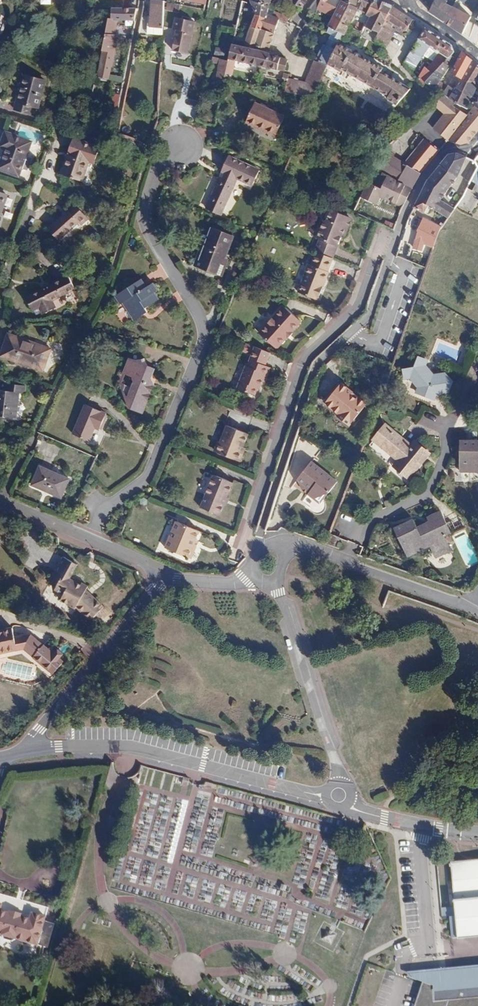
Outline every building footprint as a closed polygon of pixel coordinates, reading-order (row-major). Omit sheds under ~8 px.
[(150,17),(150,27),(163,28),(164,1),(161,0),(151,0),(150,17)] [(252,4),(256,12),(266,16),(266,14),(271,16),(279,19),(288,22),(290,18),(273,11),(268,10),(271,0),(250,0),(252,4)] [(300,7),(302,8),(307,0),(293,0),(291,4),(300,7)] [(341,1),(355,8),(359,0),(339,0),(341,1)] [(362,11),(364,7),(369,10),(375,0),(359,0),(355,8),(358,9),(362,11)] [(365,27),(378,33),(379,34),(386,20),(393,7),(377,0),(375,0),(369,10),(367,14),(371,15),(365,27)] [(429,12),(450,26),(462,34),(471,16),(441,0),(434,0),(429,12)] [(474,9),(477,2),(477,0),(459,0),(474,9)] [(328,26),(344,35),(349,26),(355,13),(358,9),(355,8),(341,1),(338,8),(328,26)] [(393,7),(386,20),(393,24),(405,32),(413,20),(393,7)] [(131,8),(112,8),(111,19),(108,18),(103,44),(102,48),(114,51),(116,40),(114,40),(115,35),(115,19),(135,20),(137,8),(131,8)] [(227,67),(234,69),(236,61),(284,71),(287,60),(282,58),(267,52),(279,19),(271,16),(266,14),(266,16),(256,12),(251,27),(250,27),(243,46),(232,42),(230,54),(228,61),(227,67)] [(147,34),(162,36),(163,28),(150,27),(150,17),(148,17),(147,34)] [(194,22),(175,18),(173,31),(180,33),(178,42),(174,41),(172,51),(187,54),(194,22)] [(379,34),(378,33),(375,41),(387,46),(395,30),(391,28),(393,24),(386,20),(379,34)] [(452,46),(425,28),(407,58),(415,64),(417,65),(423,55),(432,61),(426,68),(424,67),(417,79),(416,80),(422,86),(425,83),(450,55),(452,51),(452,46)] [(327,64),(329,65),(340,72),(342,69),(388,96),(386,99),(396,104),(408,84),(378,66),(380,63),(342,40),(336,50),(327,64)] [(327,66),(328,67),(329,65),(327,64),(336,50),(328,46),(325,52),(319,63),(327,66)] [(314,61),(319,63),(325,52),(319,49),(314,60),(314,61)] [(472,61),(460,51),(459,52),(459,59),(452,72),(461,77),(463,79),(472,61)] [(222,52),(220,59),(228,61),(230,54),(222,52)] [(453,57),(450,55),(425,83),(427,84),(434,88),(435,89),(440,81),(449,67),(454,59),(453,57)] [(100,56),(96,75),(107,78),(110,65),(108,64),(109,58),(100,56)] [(212,57),(211,62),(219,64),(215,82),(223,84),(224,80),(227,67),(228,61),(220,59),(212,57)] [(415,64),(407,58),(403,64),(410,71),(415,64)] [(324,73),(327,66),(319,63),(314,61),(311,67),(324,73)] [(472,61),(463,79),(477,87),(477,85),(477,66),(472,61)] [(319,83),(324,73),(311,67),(307,79),(319,83)] [(35,115),(45,80),(23,75),(14,109),(35,115)] [(324,76),(319,87),(324,89),(329,78),(324,76)] [(463,79),(461,77),(455,88),(472,98),(477,87),(463,79)] [(435,89),(442,93),(446,85),(440,81),(435,89)] [(434,88),(427,84),(425,88),(431,92),(434,88)] [(442,93),(445,95),(455,101),(467,108),(470,102),(472,98),(455,88),(453,90),(446,85),(442,93)] [(434,131),(448,141),(467,116),(452,106),(455,101),(445,95),(433,106),(446,114),(436,128),(434,131)] [(275,136),(285,116),(255,102),(246,123),(275,136)] [(448,141),(461,145),(469,143),(477,131),(477,108),(475,106),(467,116),(448,141)] [(202,117),(201,124),(204,125),(205,124),(214,126),(216,120),(202,117)] [(29,141),(2,133),(0,141),(0,149),(3,150),(0,159),(0,171),(18,177),(29,141)] [(94,164),(100,147),(73,138),(60,174),(82,181),(89,162),(94,164)] [(420,174),(439,152),(424,140),(404,163),(383,150),(375,167),(413,188),(419,176),(420,174)] [(427,180),(413,207),(423,213),(428,206),(448,218),(455,209),(440,200),(444,194),(456,177),(466,157),(456,153),(448,154),(427,180)] [(220,216),(237,178),(252,185),(259,171),(229,156),(221,171),(228,174),(226,179),(220,177),(216,186),(217,186),(206,209),(220,216)] [(375,167),(365,188),(379,195),(403,206),(413,188),(375,167)] [(470,181),(468,187),(477,193),(477,186),(470,181)] [(365,188),(353,212),(377,222),(378,223),(381,217),(371,213),(379,195),(365,188)] [(458,204),(470,212),(477,199),(477,197),(466,190),(458,204)] [(58,240),(78,223),(81,225),(88,218),(76,205),(48,229),(58,240)] [(318,241),(313,253),(316,254),(332,261),(341,237),(343,231),(347,230),(350,222),(348,219),(329,211),(325,222),(323,221),(315,240),(318,241)] [(381,217),(378,223),(392,229),(395,221),(382,215),(381,217)] [(422,234),(436,240),(440,228),(423,219),(419,228),(413,225),(412,229),(422,234)] [(216,275),(223,257),(226,247),(227,247),(232,235),(212,228),(207,239),(209,240),(205,251),(202,262),(196,260),(193,266),(216,275)] [(419,241),(433,248),(436,240),(422,234),(419,241)] [(200,249),(196,260),(202,262),(205,251),(200,249)] [(332,261),(316,254),(310,267),(308,266),(297,294),(316,302),(328,274),(326,273),(332,261)] [(228,259),(223,257),(216,275),(222,277),(228,259)] [(39,308),(41,313),(42,314),(55,308),(52,301),(75,290),(68,275),(54,282),(54,283),(26,297),(33,311),(39,308)] [(158,300),(154,293),(157,291),(152,283),(146,287),(141,279),(115,296),(121,305),(127,301),(131,308),(127,311),(134,321),(147,312),(145,309),(158,300)] [(290,332),(298,323),(281,308),(258,334),(275,349),(285,338),(286,339),(291,333),(290,332)] [(51,349),(8,334),(0,356),(43,371),(51,349)] [(251,356),(247,367),(245,367),(236,388),(253,395),(256,388),(258,389),(261,382),(264,375),(266,376),(269,368),(264,366),(269,354),(255,348),(245,344),(242,352),(251,356)] [(434,401),(443,389),(448,393),(453,381),(450,378),(429,370),(422,358),(418,356),(413,367),(402,368),(403,373),(416,378),(422,396),(434,401)] [(142,413),(154,385),(150,382),(152,377),(149,374),(156,369),(148,365),(144,359),(141,360),(137,360),(134,360),(129,358),(123,372),(132,376),(132,377),(132,379),(133,380),(134,382),(132,388),(125,385),(122,391),(126,399),(133,402),(130,409),(142,413)] [(366,403),(341,383),(326,400),(340,412),(343,408),(354,417),(366,403)] [(19,393),(24,394),(25,385),(11,384),(10,391),(0,390),(0,416),(16,418),(19,393)] [(98,430),(106,413),(85,404),(72,434),(88,441),(94,428),(98,430)] [(408,478),(428,454),(414,442),(410,447),(384,425),(373,439),(399,460),(393,466),(408,478)] [(241,450),(242,446),(247,434),(229,427),(222,442),(219,443),(216,450),(217,454),(236,461),(241,459),(243,454),(241,450)] [(460,440),(460,472),(477,472),(477,441),(460,440)] [(336,482),(311,461),(297,480),(311,491),(314,488),(325,496),(336,482)] [(61,498),(69,479),(40,465),(31,485),(61,498)] [(221,514),(233,481),(214,474),(201,507),(221,514)] [(443,537),(451,533),(445,521),(440,511),(427,517),(428,521),(416,527),(412,519),(393,528),(407,557),(425,548),(424,546),(429,544),(436,558),(450,551),(443,537)] [(445,521),(451,533),(463,527),(457,515),(445,521)] [(190,557),(197,540),(200,531),(178,522),(167,549),(169,549),(171,553),(176,555),(179,553),(190,557)] [(340,538),(330,534),(326,545),(335,549),(340,538)] [(200,541),(197,540),(190,557),(194,558),(200,541)] [(90,621),(91,620),(98,613),(103,607),(86,590),(88,586),(81,582),(80,584),(70,578),(77,565),(63,557),(53,575),(61,579),(56,586),(55,589),(64,594),(61,601),(75,609),(76,607),(90,621)] [(49,582),(56,586),(61,579),(53,575),(49,582)] [(98,613),(91,620),(94,623),(101,616),(98,613)] [(25,648),(22,638),(20,626),(0,630),(0,653),(25,648)] [(22,638),(25,648),(31,647),(29,637),(22,638)] [(47,644),(38,655),(58,672),(68,661),(63,657),(66,653),(61,649),(58,653),(47,644)] [(110,763),(103,788),(109,789),(118,774),(116,772),(114,770),(114,767),(113,765),(113,763),(110,763)] [(450,862),(450,864),(449,865),(449,867),(450,867),(452,881),(454,907),(440,908),(441,918),(450,917),(455,917),(457,938),(457,939),(477,937),(477,860),(450,862)] [(37,941),(45,913),(31,909),(29,915),(20,913),(8,909),(0,907),(0,931),(37,941)] [(330,944),(335,935),(326,929),(321,938),(330,944)] [(460,969),(461,983),(433,986),(422,982),(414,1005),(477,1005),(477,968),(460,969)] [(461,983),(460,969),(407,974),(406,976),(422,982),(433,986),(461,983)]
